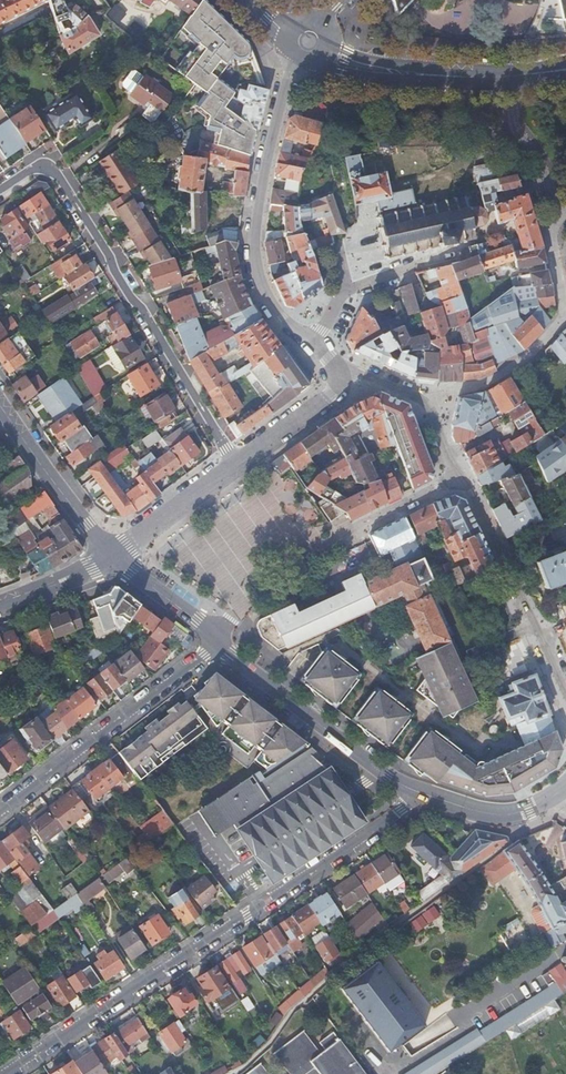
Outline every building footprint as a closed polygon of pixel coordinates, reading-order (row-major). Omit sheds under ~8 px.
[(44,0),(0,0),(0,23),(44,0)] [(50,5),(52,12),(59,36),(58,37),(68,54),(99,36),(88,17),(72,5),(65,8),(62,0),(49,0),(50,5)] [(190,15),(202,0),(170,0),(190,15)] [(256,131),(224,107),(232,96),(236,90),(238,86),(249,83),(264,87),(261,77),(258,78),(249,55),(250,53),(250,52),(250,51),(250,48),(249,45),(248,42),(241,35),(203,0),(202,0),(190,15),(180,28),(198,44),(175,71),(192,83),(193,84),(209,95),(199,108),(210,116),(207,126),(221,129),(217,146),(249,157),(256,131)] [(398,20),(417,0),(393,0),(398,20)] [(532,30),(529,45),(565,37),(565,19),(561,0),(541,0),(532,30)] [(52,12),(50,5),(0,31),(0,39),(52,12)] [(252,52),(250,52),(250,53),(249,55),(258,78),(261,77),(252,52)] [(179,82),(178,87),(176,90),(181,94),(177,101),(179,102),(192,83),(175,71),(169,81),(173,84),(178,81),(179,82)] [(130,95),(142,78),(133,72),(128,73),(121,84),(121,89),(130,95)] [(151,123),(156,119),(171,96),(142,77),(142,78),(130,95),(130,96),(143,105),(145,102),(149,105),(147,108),(141,116),(146,119),(151,123)] [(256,131),(266,92),(248,87),(246,93),(236,90),(232,96),(224,107),(256,131)] [(76,94),(44,114),(54,131),(64,125),(74,119),(79,127),(91,120),(76,94)] [(45,130),(30,106),(9,120),(25,144),(35,137),(45,130)] [(0,107),(0,152),(4,158),(14,151),(25,144),(9,120),(0,107)] [(327,125),(302,118),(294,116),(287,119),(282,138),(304,144),(305,143),(316,146),(327,125)] [(228,197),(244,197),(247,173),(246,173),(249,157),(217,146),(201,141),(198,155),(202,158),(194,157),(183,155),(180,167),(178,166),(176,179),(179,179),(177,190),(190,193),(199,193),(200,182),(201,182),(203,170),(202,170),(203,163),(223,168),(223,170),(226,172),(226,170),(234,171),(233,183),(222,182),(222,188),(218,189),(218,192),(228,190),(228,197)] [(303,170),(311,154),(304,152),(302,158),(289,155),(291,146),(281,144),(276,164),(303,169),(303,170)] [(500,151),(505,159),(509,156),(504,148),(500,151)] [(112,185),(119,196),(136,186),(114,152),(98,162),(105,174),(112,185)] [(407,211),(406,208),(405,205),(414,203),(413,196),(411,189),(392,193),(392,195),(390,195),(384,172),(364,177),(361,159),(360,159),(359,154),(344,157),(354,204),(355,204),(355,205),(375,200),(379,215),(380,215),(381,217),(394,214),(393,211),(396,211),(396,213),(407,211)] [(514,187),(520,186),(516,175),(506,177),(499,156),(489,159),(496,179),(474,184),(475,188),(476,187),(479,202),(484,201),(483,194),(494,191),(514,187)] [(102,176),(105,174),(98,162),(95,164),(102,176)] [(300,174),(303,169),(276,164),(274,176),(296,181),(296,186),(294,186),(293,193),(272,189),(270,204),(297,207),(297,206),(297,200),(300,174)] [(296,181),(274,176),(272,189),(293,193),(294,186),(296,186),(296,181)] [(45,230),(57,221),(49,207),(40,194),(49,187),(46,183),(38,182),(23,192),(29,201),(18,208),(28,223),(34,219),(39,226),(41,224),(45,230)] [(522,251),(541,248),(533,221),(525,195),(520,186),(514,187),(517,198),(496,203),(494,191),(483,194),(484,201),(484,203),(491,201),(496,220),(493,221),(494,223),(492,224),(492,226),(513,220),(522,251)] [(125,193),(109,204),(113,211),(115,209),(119,214),(124,223),(128,230),(132,236),(130,237),(135,245),(140,253),(142,251),(146,256),(151,265),(170,259),(125,193)] [(199,193),(190,193),(190,211),(186,211),(186,224),(181,224),(181,234),(190,234),(206,229),(206,193),(199,193)] [(338,234),(344,234),(343,230),(331,195),(307,204),(307,205),(297,206),(297,207),(298,222),(308,221),(308,220),(323,216),(330,236),(313,241),(310,235),(304,237),(307,244),(313,242),(315,248),(334,243),(331,235),(338,234)] [(474,240),(476,240),(476,238),(478,238),(477,236),(475,236),(474,229),(477,228),(477,227),(483,226),(488,219),(486,209),(485,209),(479,206),(473,208),(472,207),(470,208),(468,200),(470,199),(469,197),(467,198),(466,195),(464,196),(465,198),(456,200),(456,197),(454,198),(454,200),(447,202),(447,199),(444,200),(445,202),(436,204),(435,202),(433,203),(433,205),(422,207),(422,205),(419,206),(420,208),(409,210),(409,208),(406,208),(407,211),(396,213),(396,211),(393,211),(394,214),(381,217),(380,215),(379,215),(378,215),(379,217),(376,218),(377,220),(379,219),(381,227),(378,228),(379,229),(379,231),(381,230),(384,245),(382,245),(382,247),(385,247),(386,256),(384,256),(385,258),(387,258),(387,260),(389,259),(389,257),(401,254),(402,256),(404,256),(404,254),(415,251),(415,253),(417,253),(417,251),(428,248),(428,250),(430,250),(430,248),(438,246),(441,246),(442,249),(445,248),(453,246),(453,245),(455,245),(458,244),(458,242),(463,241),(463,243),(466,242),(465,241),(474,239),(474,240)] [(264,243),(279,240),(286,238),(303,234),(298,224),(298,222),(297,207),(270,204),(269,211),(283,211),(283,216),(284,224),(285,232),(266,232),(264,243)] [(0,220),(12,238),(28,228),(16,210),(8,215),(0,220)] [(63,230),(57,221),(45,230),(36,235),(41,243),(46,240),(52,250),(69,240),(63,230)] [(237,244),(239,233),(221,231),(205,235),(207,241),(209,247),(210,246),(215,245),(222,242),(237,244)] [(503,238),(502,235),(500,236),(499,232),(492,234),(493,240),(503,238)] [(286,238),(292,255),(292,257),(297,255),(300,261),(301,262),(303,261),(304,265),(297,268),(296,268),(292,269),(303,301),(313,294),(323,287),(313,256),(310,250),(309,250),(307,244),(304,237),(303,234),(286,238)] [(545,263),(541,248),(522,251),(512,252),(510,242),(504,238),(503,238),(505,248),(485,254),(484,250),(479,252),(480,256),(478,256),(476,257),(482,269),(513,260),(516,268),(545,263)] [(269,265),(275,263),(284,262),(279,240),(264,243),(269,265)] [(74,250),(75,249),(70,242),(60,248),(65,256),(74,250)] [(234,305),(248,299),(243,290),(241,282),(238,273),(234,254),(235,254),(237,244),(222,242),(215,245),(210,246),(209,247),(205,248),(206,255),(217,252),(219,263),(214,264),(212,270),(214,280),(209,281),(210,286),(215,298),(209,301),(213,310),(215,311),(219,309),(220,310),(233,303),(234,305)] [(467,312),(468,311),(466,308),(456,279),(482,270),(482,269),(476,257),(478,256),(476,245),(468,247),(471,259),(460,262),(426,270),(427,274),(428,278),(437,276),(441,287),(425,293),(428,299),(429,300),(441,306),(441,307),(444,316),(466,308),(467,312)] [(64,277),(67,275),(81,266),(83,264),(80,260),(77,255),(74,250),(65,256),(60,259),(54,263),(50,266),(59,280),(64,277)] [(50,256),(54,263),(60,259),(56,252),(50,256)] [(180,281),(173,258),(170,259),(151,265),(148,266),(152,277),(156,289),(180,281)] [(289,263),(286,264),(289,273),(273,280),(279,294),(285,306),(293,308),(303,301),(292,269),(296,268),(293,261),(289,263)] [(284,262),(275,263),(277,270),(285,268),(284,264),(284,262)] [(67,275),(64,277),(73,291),(89,281),(93,279),(89,271),(84,264),(83,264),(81,266),(67,275)] [(29,277),(23,269),(18,272),(23,281),(29,277)] [(174,325),(175,326),(193,319),(195,318),(198,318),(197,315),(193,305),(205,300),(200,290),(210,286),(209,282),(201,286),(200,281),(199,281),(196,271),(183,277),(186,287),(179,290),(177,291),(179,298),(166,304),(170,314),(174,325)] [(523,276),(524,286),(549,284),(549,283),(548,277),(546,271),(523,276)] [(93,279),(89,281),(93,287),(100,282),(97,276),(93,279)] [(89,281),(73,291),(74,293),(68,297),(67,295),(42,311),(49,323),(54,320),(52,318),(66,309),(68,312),(75,307),(76,309),(80,306),(79,305),(97,294),(95,290),(93,287),(89,281)] [(511,333),(523,351),(542,332),(551,322),(545,316),(538,307),(537,298),(553,296),(551,283),(549,283),(549,284),(524,286),(513,288),(511,288),(469,318),(470,322),(473,333),(506,321),(511,333)] [(413,289),(410,284),(405,286),(400,288),(408,315),(419,312),(413,289)] [(35,285),(27,289),(32,297),(40,292),(35,285)] [(556,313),(553,296),(537,298),(538,307),(545,316),(556,313)] [(246,309),(251,307),(250,302),(248,299),(234,305),(233,303),(220,310),(223,319),(227,317),(239,311),(239,312),(246,308),(246,309)] [(398,302),(391,304),(397,316),(402,314),(398,302)] [(120,321),(112,307),(94,318),(99,325),(106,321),(115,335),(119,342),(129,336),(120,321)] [(228,338),(261,320),(251,307),(246,309),(246,308),(239,312),(239,311),(227,317),(232,327),(231,329),(228,326),(226,326),(217,328),(202,335),(195,318),(193,319),(175,326),(181,341),(189,361),(196,358),(194,353),(204,348),(205,351),(222,342),(228,338)] [(365,311),(361,307),(361,308),(354,324),(346,341),(352,352),(370,341),(377,337),(381,335),(381,336),(387,333),(402,327),(397,317),(394,319),(377,327),(374,320),(365,311)] [(441,307),(420,315),(426,334),(428,340),(442,337),(448,329),(443,316),(444,316),(441,307)] [(444,316),(443,316),(448,329),(458,326),(465,343),(474,340),(472,333),(473,333),(470,322),(469,318),(468,311),(467,312),(466,308),(444,316)] [(52,318),(54,320),(68,312),(66,309),(52,318)] [(232,327),(227,317),(223,319),(226,326),(228,326),(231,329),(232,327)] [(252,369),(263,360),(281,347),(271,334),(261,320),(228,338),(230,341),(235,338),(242,351),(240,353),(243,358),(245,356),(249,364),(237,371),(234,366),(217,375),(210,362),(228,352),(222,342),(205,351),(204,348),(194,353),(196,358),(189,361),(208,392),(216,387),(218,390),(244,374),(249,371),(252,369)] [(496,363),(523,351),(511,333),(506,321),(473,333),(472,333),(474,340),(465,343),(459,345),(462,357),(461,380),(478,378),(496,371),(495,367),(494,364),(492,358),(480,362),(473,362),(471,353),(480,350),(482,354),(492,351),(496,363)] [(52,328),(59,340),(64,337),(57,325),(52,328)] [(402,326),(402,327),(387,333),(391,339),(392,339),(398,347),(400,352),(407,351),(416,349),(427,348),(428,341),(428,340),(426,334),(408,339),(405,333),(402,326)] [(71,343),(80,357),(99,346),(90,331),(71,343)] [(34,357),(17,332),(10,337),(0,344),(0,362),(9,375),(12,372),(24,364),(34,357)] [(370,341),(352,352),(376,362),(411,377),(413,378),(416,349),(407,351),(400,352),(396,361),(391,359),(387,353),(398,347),(392,339),(391,339),(387,333),(381,336),(381,335),(377,337),(370,341)] [(7,334),(0,339),(0,344),(10,337),(7,334)] [(549,345),(556,353),(563,361),(565,358),(565,343),(559,334),(549,345)] [(113,346),(119,342),(115,335),(109,339),(113,346)] [(136,347),(129,336),(119,342),(113,346),(112,346),(126,369),(143,358),(136,347)] [(428,340),(428,341),(439,349),(439,353),(439,381),(450,381),(461,380),(462,357),(459,345),(445,348),(442,337),(428,340)] [(416,349),(413,378),(414,378),(426,380),(438,381),(439,381),(439,353),(439,349),(428,341),(427,348),(416,349)] [(76,360),(80,357),(71,343),(67,345),(76,360)] [(120,371),(123,371),(126,369),(112,346),(105,351),(116,369),(120,371)] [(308,385),(306,381),(281,347),(263,360),(286,388),(308,385)] [(309,386),(308,385),(286,388),(263,360),(252,369),(249,371),(270,397),(264,402),(261,404),(264,407),(265,406),(271,414),(288,401),(297,394),(305,388),(309,386)] [(105,389),(89,361),(76,369),(85,383),(93,397),(105,389)] [(17,394),(22,402),(44,387),(36,376),(27,381),(23,375),(29,371),(24,364),(12,372),(19,381),(12,386),(17,394)] [(152,375),(146,364),(127,376),(140,396),(158,385),(152,375)] [(72,392),(63,378),(36,396),(46,410),(72,392)] [(498,384),(488,390),(501,415),(507,411),(524,401),(508,378),(498,384)] [(228,387),(211,397),(224,418),(232,412),(241,407),(228,387)] [(55,423),(70,413),(76,409),(82,405),(72,392),(46,410),(51,416),(55,423)] [(395,444),(412,489),(430,480),(433,473),(407,405),(380,392),(376,394),(387,422),(391,434),(395,444)] [(163,393),(144,405),(147,410),(144,412),(147,417),(150,416),(158,428),(176,417),(173,412),(174,412),(169,402),(163,393)] [(454,441),(458,441),(466,441),(466,437),(467,429),(474,431),(477,429),(477,425),(475,425),(477,417),(480,416),(481,412),(478,411),(482,393),(480,393),(458,397),(452,425),(451,430),(451,435),(454,441)] [(380,448),(395,444),(391,434),(387,422),(376,394),(355,403),(334,418),(342,430),(333,437),(340,448),(344,457),(354,452),(357,458),(358,458),(361,457),(380,448)] [(80,414),(97,402),(93,397),(82,405),(76,409),(80,414)] [(545,435),(524,401),(507,411),(519,429),(520,428),(524,435),(511,443),(509,440),(505,442),(500,444),(507,458),(517,452),(532,442),(541,437),(545,435)] [(241,434),(242,435),(256,424),(271,414),(265,406),(264,407),(250,416),(236,426),(233,422),(229,425),(237,437),(241,434)] [(236,426),(250,416),(247,411),(233,421),(233,422),(236,426)] [(62,441),(70,454),(92,438),(83,425),(80,428),(70,413),(55,423),(50,427),(55,434),(60,442),(62,441)] [(342,430),(334,418),(311,435),(300,443),(308,456),(328,444),(333,452),(340,448),(333,437),(342,430)] [(467,429),(466,437),(474,438),(492,428),(493,428),(490,421),(477,429),(474,431),(467,429)] [(535,457),(537,462),(543,474),(546,483),(557,475),(557,474),(555,471),(564,464),(565,468),(565,421),(559,426),(564,433),(565,436),(554,444),(552,442),(547,434),(533,444),(540,454),(535,457)] [(140,439),(147,448),(160,438),(154,430),(140,439)] [(564,433),(552,442),(554,444),(565,436),(564,433)] [(70,454),(66,457),(69,461),(72,466),(94,451),(101,450),(106,446),(97,435),(92,438),(70,454)] [(169,450),(180,465),(189,459),(198,452),(186,436),(178,442),(177,439),(171,443),(173,446),(168,449),(169,450)] [(489,440),(464,453),(470,464),(475,476),(500,462),(507,458),(500,444),(499,442),(492,445),(489,440)] [(310,460),(308,456),(300,443),(295,446),(283,455),(287,461),(294,471),(298,468),(300,471),(310,464),(308,461),(310,460)] [(101,462),(125,495),(137,511),(155,497),(160,494),(152,483),(144,472),(136,478),(140,484),(133,489),(129,491),(126,487),(113,470),(124,462),(121,457),(127,452),(122,445),(101,462)] [(174,470),(180,465),(169,450),(156,460),(165,473),(167,475),(174,470)] [(361,465),(358,458),(357,458),(354,452),(344,457),(351,473),(355,482),(365,483),(368,483),(369,482),(361,465)] [(158,478),(165,473),(156,460),(151,453),(137,463),(139,465),(144,472),(152,483),(158,478)] [(0,455),(0,585),(72,554),(0,455)] [(287,461),(283,455),(272,463),(276,469),(287,461)] [(365,491),(347,499),(325,485),(329,480),(338,475),(340,478),(351,473),(344,457),(319,472),(305,488),(327,502),(328,501),(344,511),(343,512),(347,514),(350,520),(387,501),(378,479),(369,482),(368,483),(370,489),(365,491)] [(134,459),(130,462),(134,468),(139,465),(137,463),(134,459)] [(101,462),(99,460),(86,469),(97,483),(112,503),(122,516),(137,511),(125,495),(101,462)] [(500,462),(475,476),(480,485),(498,480),(514,476),(509,468),(505,471),(503,468),(500,462)] [(555,471),(557,474),(557,475),(558,476),(565,470),(565,468),(564,464),(555,471)] [(387,501),(400,495),(391,474),(378,479),(387,501)] [(506,493),(513,506),(529,497),(528,494),(522,485),(518,475),(514,476),(498,480),(506,493)] [(431,504),(409,515),(424,548),(430,545),(423,532),(437,525),(444,539),(456,533),(461,542),(480,533),(471,517),(463,501),(456,496),(431,504)] [(503,503),(491,509),(506,539),(525,529),(541,520),(529,497),(513,506),(507,509),(506,510),(503,504),(503,503)] [(330,521),(343,512),(344,511),(328,501),(327,502),(320,507),(330,521)] [(414,539),(405,517),(369,535),(380,556),(389,551),(414,539)] [(467,555),(461,542),(456,533),(444,539),(454,561),(456,561),(466,556),(467,555)] [(488,550),(480,533),(461,542),(467,555),(466,556),(477,576),(496,567),(488,550)] [(406,565),(423,558),(414,539),(389,551),(397,568),(406,564),(406,565)] [(562,554),(560,551),(557,552),(554,553),(555,556),(538,563),(537,562),(536,562),(546,588),(547,588),(547,587),(557,583),(565,579),(565,552),(562,554)] [(406,607),(426,650),(448,640),(447,637),(451,635),(431,592),(437,590),(423,558),(406,565),(406,564),(397,568),(364,583),(364,585),(357,588),(351,578),(328,588),(332,598),(297,613),(294,605),(258,621),(256,625),(261,637),(277,649),(278,650),(401,594),(407,607),(406,607)] [(460,569),(465,582),(472,579),(466,566),(460,569)] [(449,579),(453,588),(465,582),(460,569),(458,567),(451,570),(454,577),(449,579)] [(364,585),(364,583),(359,574),(351,578),(357,588),(364,585)] [(98,646),(117,635),(115,629),(113,623),(112,618),(110,612),(124,594),(116,588),(113,587),(109,594),(102,596),(92,600),(95,609),(97,616),(88,619),(98,646)] [(119,616),(127,622),(128,620),(137,607),(137,606),(138,605),(131,599),(124,594),(110,612),(112,618),(119,616)] [(152,632),(160,623),(148,614),(137,606),(137,607),(128,620),(134,625),(137,621),(152,632)] [(552,606),(547,608),(551,618),(557,615),(552,606)] [(59,616),(75,610),(74,607),(65,610),(57,613),(59,616)] [(57,613),(45,618),(53,638),(82,627),(75,610),(59,616),(57,613)] [(119,621),(125,625),(127,622),(119,616),(112,618),(113,623),(119,621)] [(186,635),(163,618),(160,623),(152,632),(149,636),(134,657),(153,672),(160,660),(168,651),(158,643),(166,632),(176,640),(181,641),(186,635)] [(33,655),(54,648),(47,627),(38,629),(36,624),(30,626),(25,628),(27,634),(26,634),(33,655)] [(0,635),(0,640),(6,656),(6,657),(19,652),(11,631),(8,632),(0,635)] [(427,652),(416,657),(425,678),(416,690),(432,703),(435,704),(439,708),(443,717),(448,715),(452,718),(458,710),(475,702),(476,701),(448,640),(426,650),(427,652)] [(119,659),(122,664),(133,656),(130,651),(119,659)] [(306,683),(305,685),(310,689),(318,695),(319,693),(320,694),(321,694),(321,695),(322,696),(323,696),(324,698),(325,699),(325,700),(326,701),(331,705),(333,703),(338,703),(340,704),(359,680),(357,679),(356,673),(357,671),(352,667),(347,663),(344,661),(346,659),(345,659),(344,658),(343,657),(341,657),(340,656),(339,656),(338,655),(337,655),(336,655),(331,651),(330,652),(324,654),(322,652),(304,676),(305,677),(306,683)] [(143,669),(134,657),(133,656),(122,664),(119,659),(112,665),(124,680),(126,683),(134,676),(143,669)] [(98,675),(110,690),(117,685),(124,680),(112,665),(98,675)] [(216,674),(201,684),(205,686),(192,696),(215,727),(221,719),(228,725),(221,734),(247,754),(254,745),(261,750),(254,759),(266,768),(305,742),(272,717),(270,719),(264,714),(266,712),(255,704),(239,692),(237,694),(231,689),(233,687),(216,674)] [(104,695),(110,690),(98,675),(85,685),(98,700),(104,695)] [(555,732),(555,731),(548,714),(548,712),(549,711),(547,709),(544,701),(545,701),(544,698),(543,698),(540,691),(541,690),(540,688),(539,688),(536,680),(537,680),(536,677),(535,678),(534,675),(532,676),(507,684),(511,694),(500,698),(499,697),(498,697),(505,713),(512,726),(517,724),(525,745),(530,743),(529,743),(542,737),(551,733),(555,732)] [(33,684),(29,686),(36,697),(40,693),(33,684)] [(65,701),(78,719),(87,712),(95,706),(82,688),(65,701)] [(318,695),(310,689),(310,690),(311,691),(312,692),(313,694),(314,695),(315,696),(317,697),(318,695)] [(358,723),(357,725),(361,728),(370,735),(372,733),(372,734),(373,734),(374,735),(375,736),(376,737),(376,738),(377,739),(377,740),(378,741),(383,745),(385,743),(390,742),(392,744),(410,720),(409,718),(408,713),(409,711),(404,707),(403,706),(400,703),(396,701),(397,699),(397,698),(395,698),(394,697),(393,696),(392,696),(391,695),(390,695),(389,695),(388,695),(388,694),(383,691),(381,692),(376,693),(374,692),(355,716),(357,717),(358,723)] [(319,693),(318,695),(326,701),(325,700),(325,699),(324,698),(323,696),(322,696),(321,695),(321,694),(320,694),(319,693)] [(72,724),(78,719),(65,701),(64,700),(52,709),(55,713),(66,729),(72,724)] [(43,745),(52,739),(41,723),(26,701),(21,705),(27,714),(29,713),(33,719),(18,730),(25,741),(27,740),(35,751),(43,745)] [(134,775),(139,780),(161,763),(158,759),(179,742),(183,746),(206,729),(185,702),(180,706),(177,702),(171,706),(165,711),(168,715),(157,723),(154,720),(149,724),(143,728),(146,732),(134,741),(125,748),(118,754),(134,775)] [(41,723),(52,739),(59,734),(66,729),(55,713),(41,723)] [(484,720),(490,724),(496,716),(496,715),(496,714),(495,714),(494,714),(484,720)] [(370,735),(361,728),(362,729),(363,730),(363,732),(364,732),(365,733),(366,734),(367,735),(368,736),(369,737),(370,735)] [(557,738),(555,732),(551,733),(542,737),(529,743),(530,743),(525,745),(523,746),(486,763),(484,764),(483,763),(482,762),(481,762),(480,762),(479,762),(478,762),(477,762),(477,763),(465,754),(463,757),(461,759),(457,756),(458,754),(461,751),(454,746),(451,743),(447,740),(449,739),(448,738),(447,738),(446,737),(445,736),(444,736),(443,735),(442,735),(441,735),(440,735),(439,734),(434,730),(433,732),(427,733),(425,732),(407,756),(409,757),(409,762),(408,764),(412,768),(421,774),(421,775),(472,791),(475,792),(485,795),(513,792),(554,767),(559,757),(562,749),(557,738)] [(372,733),(370,735),(378,741),(377,740),(377,739),(376,738),(376,737),(375,736),(374,735),(373,734),(372,734),(372,733)] [(6,775),(16,767),(26,760),(11,740),(0,748),(0,767),(6,775)] [(161,763),(183,746),(179,742),(158,759),(161,763)] [(101,764),(94,770),(108,789),(122,778),(125,783),(134,775),(118,754),(118,753),(110,759),(102,765),(101,764)] [(330,769),(327,771),(301,754),(256,784),(251,776),(196,812),(212,837),(231,824),(269,882),(271,881),(271,880),(280,874),(281,875),(283,873),(282,872),(292,866),(293,867),(295,865),(294,864),(304,858),(305,859),(307,858),(306,857),(316,850),(317,851),(319,850),(318,848),(328,842),(328,843),(330,842),(329,841),(339,834),(340,835),(342,834),(341,833),(346,830),(351,826),(352,828),(354,826),(353,825),(361,820),(362,821),(364,820),(330,769)] [(419,776),(421,774),(412,768),(413,768),(413,769),(414,770),(415,772),(416,773),(416,774),(417,775),(418,776),(419,776)] [(72,790),(81,801),(90,794),(94,800),(108,789),(94,770),(86,776),(87,777),(82,780),(78,784),(77,783),(71,788),(72,790)] [(64,830),(88,811),(81,801),(72,790),(60,799),(48,809),(62,827),(64,830)] [(38,816),(28,824),(41,843),(62,827),(48,809),(38,816)] [(145,836),(149,842),(173,825),(163,811),(140,829),(145,836)] [(24,839),(28,836),(21,826),(11,834),(1,841),(9,851),(16,862),(27,876),(39,867),(23,847),(27,844),(24,839)] [(442,877),(416,896),(420,902),(433,893),(449,882),(464,872),(480,860),(506,842),(506,841),(507,840),(507,839),(506,838),(505,837),(479,832),(474,830),(450,859),(422,834),(410,847),(415,852),(419,856),(416,859),(423,866),(426,862),(436,871),(440,875),(442,877)] [(138,840),(143,846),(149,842),(145,836),(138,840)] [(389,839),(382,843),(391,857),(398,853),(389,839)] [(502,851),(524,883),(530,892),(538,904),(538,905),(550,929),(546,931),(553,946),(565,940),(563,934),(565,932),(565,842),(560,843),(565,877),(548,887),(518,841),(502,851)] [(40,894),(0,842),(0,870),(1,869),(9,863),(11,866),(14,870),(11,873),(17,881),(20,885),(20,886),(31,900),(33,898),(40,894)] [(153,847),(150,843),(144,847),(147,852),(153,847)] [(373,862),(371,864),(383,883),(397,874),(397,873),(385,855),(381,858),(379,855),(374,858),(376,861),(373,862)] [(125,875),(133,869),(125,859),(107,872),(112,880),(123,872),(125,875)] [(9,863),(1,869),(3,872),(11,866),(9,863)] [(383,883),(371,864),(363,869),(356,874),(368,892),(383,883)] [(209,873),(204,877),(211,886),(216,882),(209,873)] [(402,882),(397,874),(383,883),(388,891),(402,882)] [(345,907),(366,894),(354,875),(343,882),(333,889),(345,907)] [(204,877),(186,890),(191,896),(202,910),(208,904),(215,899),(207,889),(211,886),(204,877)] [(231,877),(219,886),(227,896),(239,887),(231,877)] [(80,893),(79,892),(77,894),(76,894),(80,900),(84,907),(95,924),(101,920),(94,911),(89,904),(88,905),(86,901),(104,889),(97,880),(80,893)] [(76,894),(77,894),(75,891),(70,884),(60,891),(67,900),(76,894)] [(19,887),(7,896),(20,913),(28,907),(36,902),(33,898),(31,900),(20,886),(19,887)] [(193,918),(200,913),(189,897),(191,896),(186,890),(184,887),(171,896),(177,906),(174,907),(185,924),(193,918)] [(46,915),(53,911),(40,894),(33,898),(36,902),(46,915)] [(64,903),(53,911),(57,917),(80,900),(76,894),(67,900),(64,903)] [(323,930),(342,918),(326,894),(319,899),(313,902),(308,906),(318,922),(323,930)] [(80,900),(57,917),(58,918),(59,920),(72,910),(75,914),(84,907),(80,900)] [(398,907),(394,901),(389,904),(394,913),(383,921),(387,927),(403,915),(398,907)] [(28,907),(20,913),(30,927),(33,925),(39,920),(46,915),(36,902),(28,907)] [(403,904),(398,907),(403,915),(408,911),(403,904)] [(550,929),(538,905),(531,909),(530,914),(541,930),(546,931),(550,929)] [(300,911),(291,917),(302,933),(304,936),(307,941),(310,939),(306,933),(312,929),(311,927),(318,922),(308,906),(300,911)] [(408,920),(414,931),(440,918),(435,907),(408,920)] [(375,910),(351,931),(357,940),(381,919),(375,910)] [(46,915),(39,920),(44,928),(58,918),(57,917),(53,911),(46,915)] [(158,915),(139,927),(151,946),(160,939),(170,933),(158,915)] [(302,933),(291,917),(283,922),(275,927),(285,943),(291,952),(301,945),(299,943),(303,940),(301,937),(304,936),(302,933)] [(515,918),(504,925),(507,931),(494,938),(503,954),(527,940),(515,918)] [(39,920),(33,925),(38,932),(44,928),(39,920)] [(269,931),(263,935),(266,940),(275,954),(278,959),(282,956),(278,948),(285,943),(275,927),(269,931)] [(30,929),(12,941),(17,948),(35,936),(30,929)] [(140,953),(146,949),(133,930),(118,940),(132,962),(137,959),(142,956),(140,953)] [(310,939),(307,941),(312,948),(314,947),(324,962),(331,957),(338,953),(323,930),(310,939)] [(266,940),(263,935),(260,937),(251,943),(243,949),(255,967),(261,976),(278,965),(272,956),(275,954),(266,940)] [(83,947),(79,950),(84,957),(89,954),(83,947)] [(123,982),(130,977),(124,967),(123,968),(112,952),(107,956),(104,952),(94,958),(96,963),(94,964),(104,980),(117,973),(120,977),(123,982)] [(225,957),(227,960),(219,964),(236,991),(239,995),(245,990),(234,973),(240,970),(243,976),(250,971),(238,952),(232,956),(231,954),(228,955),(225,957)] [(275,954),(272,956),(278,965),(281,963),(278,959),(275,954)] [(378,960),(341,987),(388,1051),(425,1024),(378,960)] [(563,993),(565,991),(565,971),(561,963),(549,971),(556,983),(558,986),(563,993)] [(96,985),(101,982),(90,966),(77,974),(73,977),(68,980),(76,992),(88,984),(91,989),(96,985)] [(229,988),(215,967),(206,973),(196,979),(202,988),(199,990),(207,1002),(229,988)] [(38,988),(25,969),(6,981),(7,982),(20,1002),(30,996),(34,1001),(22,1009),(30,1021),(40,1014),(51,1007),(38,988)] [(309,980),(314,987),(322,981),(318,975),(309,980)] [(77,1011),(84,1007),(76,996),(76,995),(74,997),(62,977),(47,987),(50,991),(47,993),(49,996),(52,994),(54,998),(60,1007),(68,1001),(72,1007),(76,1012),(77,1011)] [(2,984),(16,1005),(20,1002),(7,982),(6,981),(2,984)] [(543,1006),(553,999),(554,999),(563,993),(558,986),(556,983),(479,1031),(485,1041),(486,1042),(493,1037),(505,1030),(515,1023),(520,1020),(543,1006)] [(168,999),(179,1016),(187,1011),(186,1010),(196,1004),(190,995),(188,997),(183,989),(175,994),(168,999)] [(303,997),(299,990),(286,1002),(291,1008),(303,997)] [(246,999),(242,1002),(248,1011),(252,1008),(246,999)] [(553,999),(543,1006),(549,1015),(560,1009),(553,999)] [(286,1002),(278,1010),(283,1018),(289,1010),(291,1008),(286,1002)] [(549,1015),(543,1006),(520,1020),(515,1023),(521,1033),(549,1015)] [(19,1011),(2,1022),(14,1040),(22,1034),(30,1028),(19,1011)] [(62,1012),(57,1015),(61,1020),(66,1017),(62,1012)] [(139,1014),(135,1017),(137,1019),(143,1029),(149,1026),(148,1021),(142,1012),(139,1014)] [(119,1033),(115,1035),(127,1054),(133,1050),(129,1045),(138,1040),(140,1044),(149,1038),(143,1029),(137,1019),(127,1026),(118,1031),(119,1033)] [(182,1031),(184,1030),(178,1020),(168,1027),(158,1033),(171,1052),(172,1052),(175,1056),(183,1051),(180,1046),(185,1043),(180,1034),(183,1032),(182,1031)] [(505,1030),(511,1039),(521,1033),(515,1023),(505,1030)] [(333,1029),(317,1041),(323,1048),(318,1052),(301,1029),(271,1052),(287,1073),(306,1073),(316,1068),(320,1073),(367,1073),(333,1029)] [(115,1035),(113,1033),(99,1043),(98,1040),(93,1043),(89,1047),(92,1051),(101,1066),(115,1057),(117,1060),(127,1054),(115,1035)] [(80,1056),(72,1061),(73,1063),(89,1053),(88,1050),(80,1056)] [(73,1063),(80,1073),(107,1073),(101,1066),(92,1051),(89,1053),(73,1063)] [(260,1060),(242,1073),(244,1073),(270,1073),(260,1060)] [(72,1061),(61,1068),(52,1073),(80,1073),(73,1063),(72,1061)] [(130,1066),(126,1069),(129,1073),(136,1073),(130,1066)] [(228,1072),(224,1066),(212,1072),(214,1073),(223,1073),(228,1072)]
